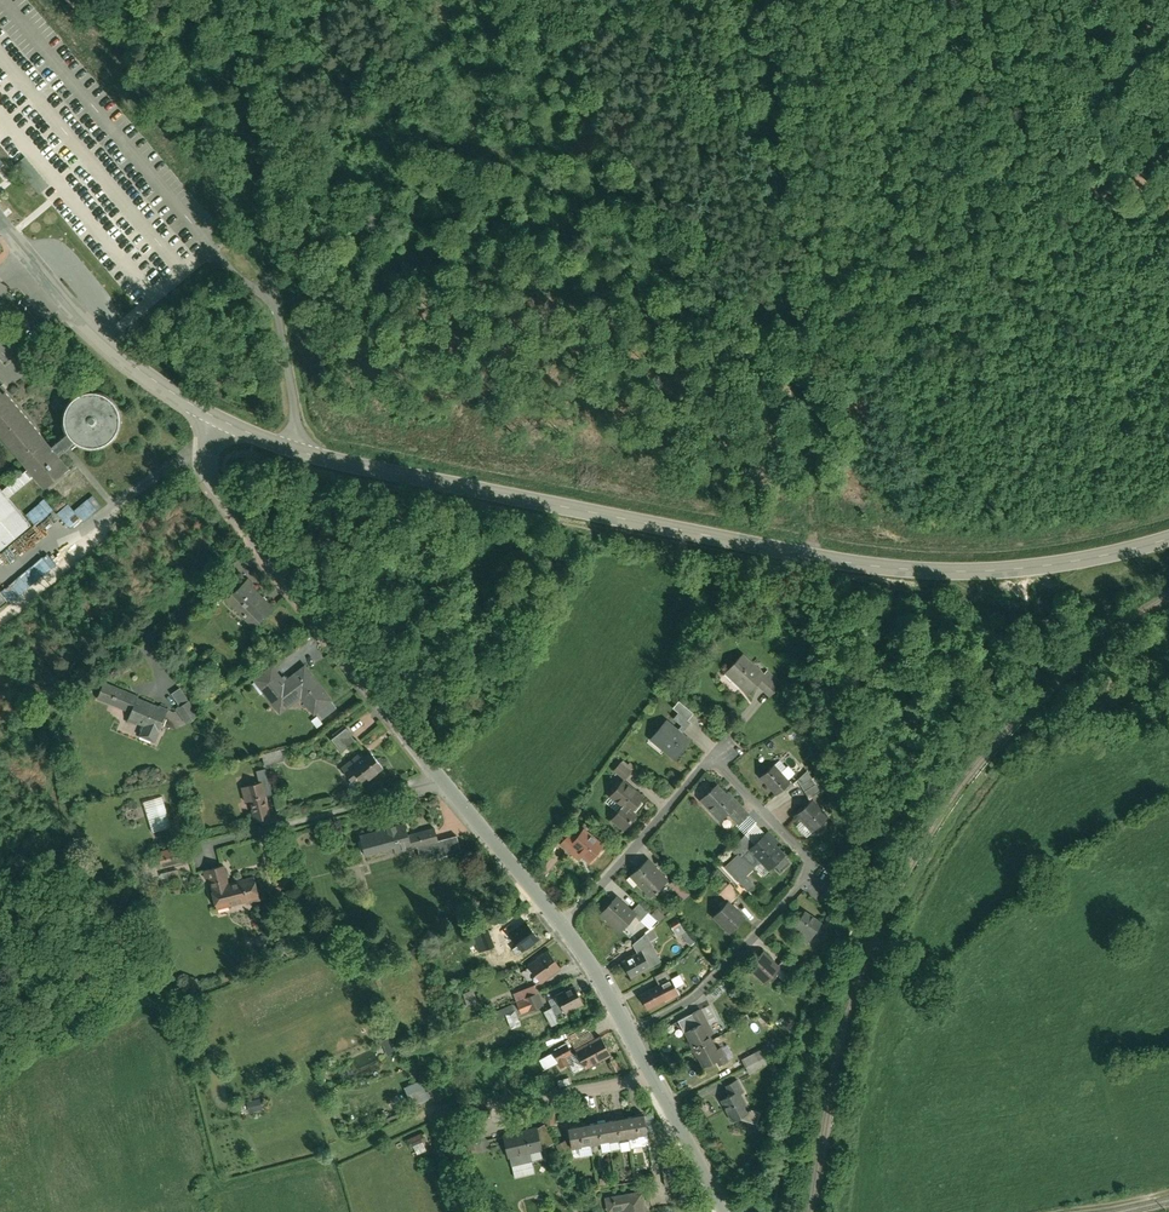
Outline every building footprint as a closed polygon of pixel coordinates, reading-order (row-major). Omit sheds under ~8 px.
[(48,185),(24,157),(14,165),(10,168),(34,197),(48,185)] [(11,188),(3,194),(18,212),(22,210),(29,204),(14,186),(11,188)] [(68,433),(51,446),(0,385),(0,440),(24,469),(0,488),(0,552),(32,526),(8,497),(31,477),(42,491),(69,468),(58,455),(76,440),(83,444),(94,445),(104,442),(112,435),(117,425),(118,414),(115,404),(108,396),(98,391),(87,390),(77,393),(69,400),(64,410),(63,421),(66,431),(68,433)] [(68,526),(78,517),(82,522),(102,505),(92,493),(73,510),(67,503),(56,512),(68,526)] [(43,498),(24,513),(34,525),(53,509),(43,498)] [(0,590),(10,602),(55,564),(45,552),(0,590)] [(273,609),(246,579),(223,599),(251,630),(273,609)] [(723,672),(747,694),(761,679),(766,683),(773,676),(765,669),(763,671),(741,651),(723,672)] [(300,696),(313,714),(332,700),(304,664),(286,678),(282,674),(280,675),(270,663),(251,677),(278,713),(300,696)] [(94,700),(128,713),(135,695),(101,682),(94,700)] [(197,715),(177,688),(169,694),(177,706),(173,709),(175,712),(184,724),(197,715)] [(165,712),(167,708),(135,695),(128,713),(125,721),(133,725),(135,722),(139,723),(140,720),(144,722),(138,736),(153,742),(160,726),(165,712)] [(678,728),(682,732),(690,722),(686,719),(692,712),(678,700),(672,707),(677,712),(672,719),(680,725),(678,728)] [(165,712),(160,726),(174,731),(184,724),(175,712),(172,714),(165,712)] [(648,739),(674,761),(692,740),(682,732),(678,728),(666,718),(648,739)] [(339,751),(354,740),(344,726),(329,737),(339,751)] [(259,745),(261,753),(272,750),(270,742),(259,745)] [(272,750),(261,753),(264,764),(287,758),(284,747),(272,750)] [(355,774),(361,783),(382,769),(368,749),(360,754),(358,750),(337,765),(348,779),(355,774)] [(623,778),(624,779),(632,770),(621,760),(612,768),(623,778)] [(774,762),(757,776),(773,794),(781,787),(784,791),(792,784),(774,762)] [(260,781),(264,795),(270,794),(263,768),(255,770),(258,781),(260,781)] [(795,779),(808,799),(819,793),(814,784),(820,780),(817,774),(810,778),(807,772),(795,779)] [(624,779),(623,778),(607,794),(608,795),(617,803),(619,805),(627,813),(642,796),(624,779)] [(710,783),(704,778),(691,793),(697,798),(710,783)] [(253,821),(270,817),(264,795),(260,781),(258,781),(239,786),(243,803),(248,802),(253,821)] [(735,823),(747,813),(727,789),(725,791),(717,782),(698,798),(718,822),(727,814),(735,823)] [(617,803),(608,795),(602,801),(611,810),(617,803)] [(144,800),(149,831),(169,828),(164,796),(144,800)] [(812,800),(794,817),(809,832),(827,815),(812,800)] [(627,813),(619,805),(608,817),(623,831),(634,819),(627,813)] [(393,847),(394,853),(430,845),(437,843),(436,840),(433,826),(408,832),(405,822),(395,824),(394,821),(384,823),(385,826),(372,829),(371,827),(364,828),(365,831),(358,833),(363,854),(393,847)] [(570,830),(558,843),(577,860),(581,856),(588,863),(601,848),(592,840),(595,837),(589,831),(587,833),(580,827),(574,834),(570,830)] [(765,869),(783,852),(763,833),(752,844),(746,850),(765,869)] [(455,835),(436,840),(437,843),(430,845),(433,857),(459,851),(455,835)] [(746,850),(752,844),(743,835),(729,850),(738,859),(746,850)] [(174,846),(157,851),(162,869),(179,865),(174,846)] [(667,881),(648,858),(629,873),(648,897),(667,881)] [(223,864),(200,870),(202,880),(207,878),(214,909),(244,901),(245,906),(260,902),(253,875),(227,882),(223,864)] [(675,878),(668,884),(682,900),(689,894),(675,878)] [(727,899),(730,901),(737,893),(727,883),(718,893),(725,901),(727,899)] [(630,909),(615,895),(598,913),(618,932),(633,916),(635,914),(630,909)] [(712,915),(729,932),(745,916),(730,901),(727,899),(725,901),(712,915)] [(635,914),(633,916),(638,921),(646,912),(637,903),(630,909),(635,914)] [(659,921),(665,914),(656,907),(650,913),(659,921)] [(803,909),(792,925),(810,937),(820,922),(803,909)] [(834,914),(826,911),(822,924),(829,927),(834,914)] [(639,925),(630,933),(635,938),(657,921),(654,917),(641,927),(639,925)] [(514,948),(517,951),(538,937),(527,921),(506,936),(508,938),(498,945),(504,954),(514,948)] [(676,922),(669,926),(674,935),(681,930),(676,922)] [(491,948),(481,924),(475,926),(478,935),(465,941),(471,956),(491,948)] [(640,950),(649,967),(659,962),(648,941),(655,937),(650,928),(630,945),(635,953),(640,950)] [(490,949),(482,952),(490,970),(498,966),(490,949)] [(526,963),(539,982),(560,968),(548,949),(526,963)] [(619,961),(628,978),(649,967),(640,950),(635,953),(619,961)] [(762,950),(746,967),(763,984),(774,972),(780,967),(777,964),(762,950)] [(780,967),(774,972),(785,982),(798,969),(796,968),(785,957),(784,956),(777,964),(780,967)] [(674,965),(665,969),(654,975),(658,983),(663,992),(674,986),(669,976),(678,972),(674,965)] [(573,983),(554,992),(555,994),(564,1013),(567,1019),(578,1014),(575,1008),(583,1004),(573,983)] [(638,993),(647,1010),(678,995),(674,986),(663,992),(658,983),(638,993)] [(543,1006),(533,984),(511,994),(521,1016),(543,1006)] [(711,993),(716,997),(725,989),(720,984),(711,993)] [(462,992),(467,1003),(476,999),(472,988),(462,992)] [(564,1013),(555,994),(547,998),(551,1007),(556,1017),(564,1013)] [(492,1011),(489,1003),(483,1006),(486,1013),(492,1011)] [(493,1009),(495,1017),(506,1014),(509,1028),(519,1025),(514,1003),(493,1009)] [(708,1003),(700,1007),(710,1025),(718,1020),(708,1003)] [(678,1022),(702,1067),(716,1060),(718,1065),(728,1060),(720,1046),(717,1048),(709,1033),(713,1031),(710,1025),(700,1007),(700,1006),(691,1011),(692,1014),(678,1022)] [(556,1017),(551,1007),(543,1011),(551,1027),(559,1023),(556,1017)] [(758,1008),(753,1012),(758,1017),(762,1013),(758,1008)] [(738,1017),(740,1024),(747,1021),(745,1015),(738,1017)] [(575,1047),(594,1038),(587,1024),(568,1034),(575,1047)] [(610,1056),(600,1035),(594,1038),(575,1047),(573,1048),(576,1054),(584,1069),(610,1056)] [(567,1059),(576,1054),(573,1048),(570,1049),(568,1044),(551,1052),(560,1069),(569,1064),(567,1059)] [(741,1058),(748,1073),(760,1067),(762,1070),(771,1066),(766,1055),(773,1052),(769,1044),(753,1052),(750,1047),(739,1052),(742,1058),(741,1058)] [(512,1074),(490,1076),(491,1086),(513,1084),(512,1074)] [(402,1085),(410,1104),(427,1097),(420,1078),(402,1085)] [(730,1093),(718,1099),(730,1124),(735,1122),(733,1117),(748,1110),(747,1107),(741,1093),(743,1092),(736,1079),(726,1084),(730,1093)] [(247,1111),(261,1107),(259,1096),(244,1099),(247,1111)] [(752,1110),(747,1107),(748,1110),(733,1117),(735,1122),(738,1122),(740,1122),(745,1129),(749,1131),(756,1131),(760,1127),(757,1122),(757,1118),(761,1116),(761,1112),(752,1110)] [(646,1136),(642,1111),(566,1124),(570,1149),(646,1136)] [(545,1116),(545,1125),(553,1124),(553,1116),(545,1116)] [(544,1125),(536,1130),(539,1146),(549,1146),(554,1143),(544,1125)] [(536,1130),(535,1127),(503,1134),(510,1165),(533,1160),(531,1153),(540,1151),(539,1146),(536,1130)] [(411,1140),(414,1151),(422,1149),(420,1138),(411,1140)] [(564,1140),(556,1144),(562,1155),(569,1151),(564,1140)] [(685,1179),(676,1181),(672,1161),(660,1164),(664,1186),(672,1185),(674,1199),(689,1196),(685,1179)] [(603,1196),(606,1211),(607,1211),(622,1210),(622,1211),(645,1211),(641,1190),(603,1196)]
